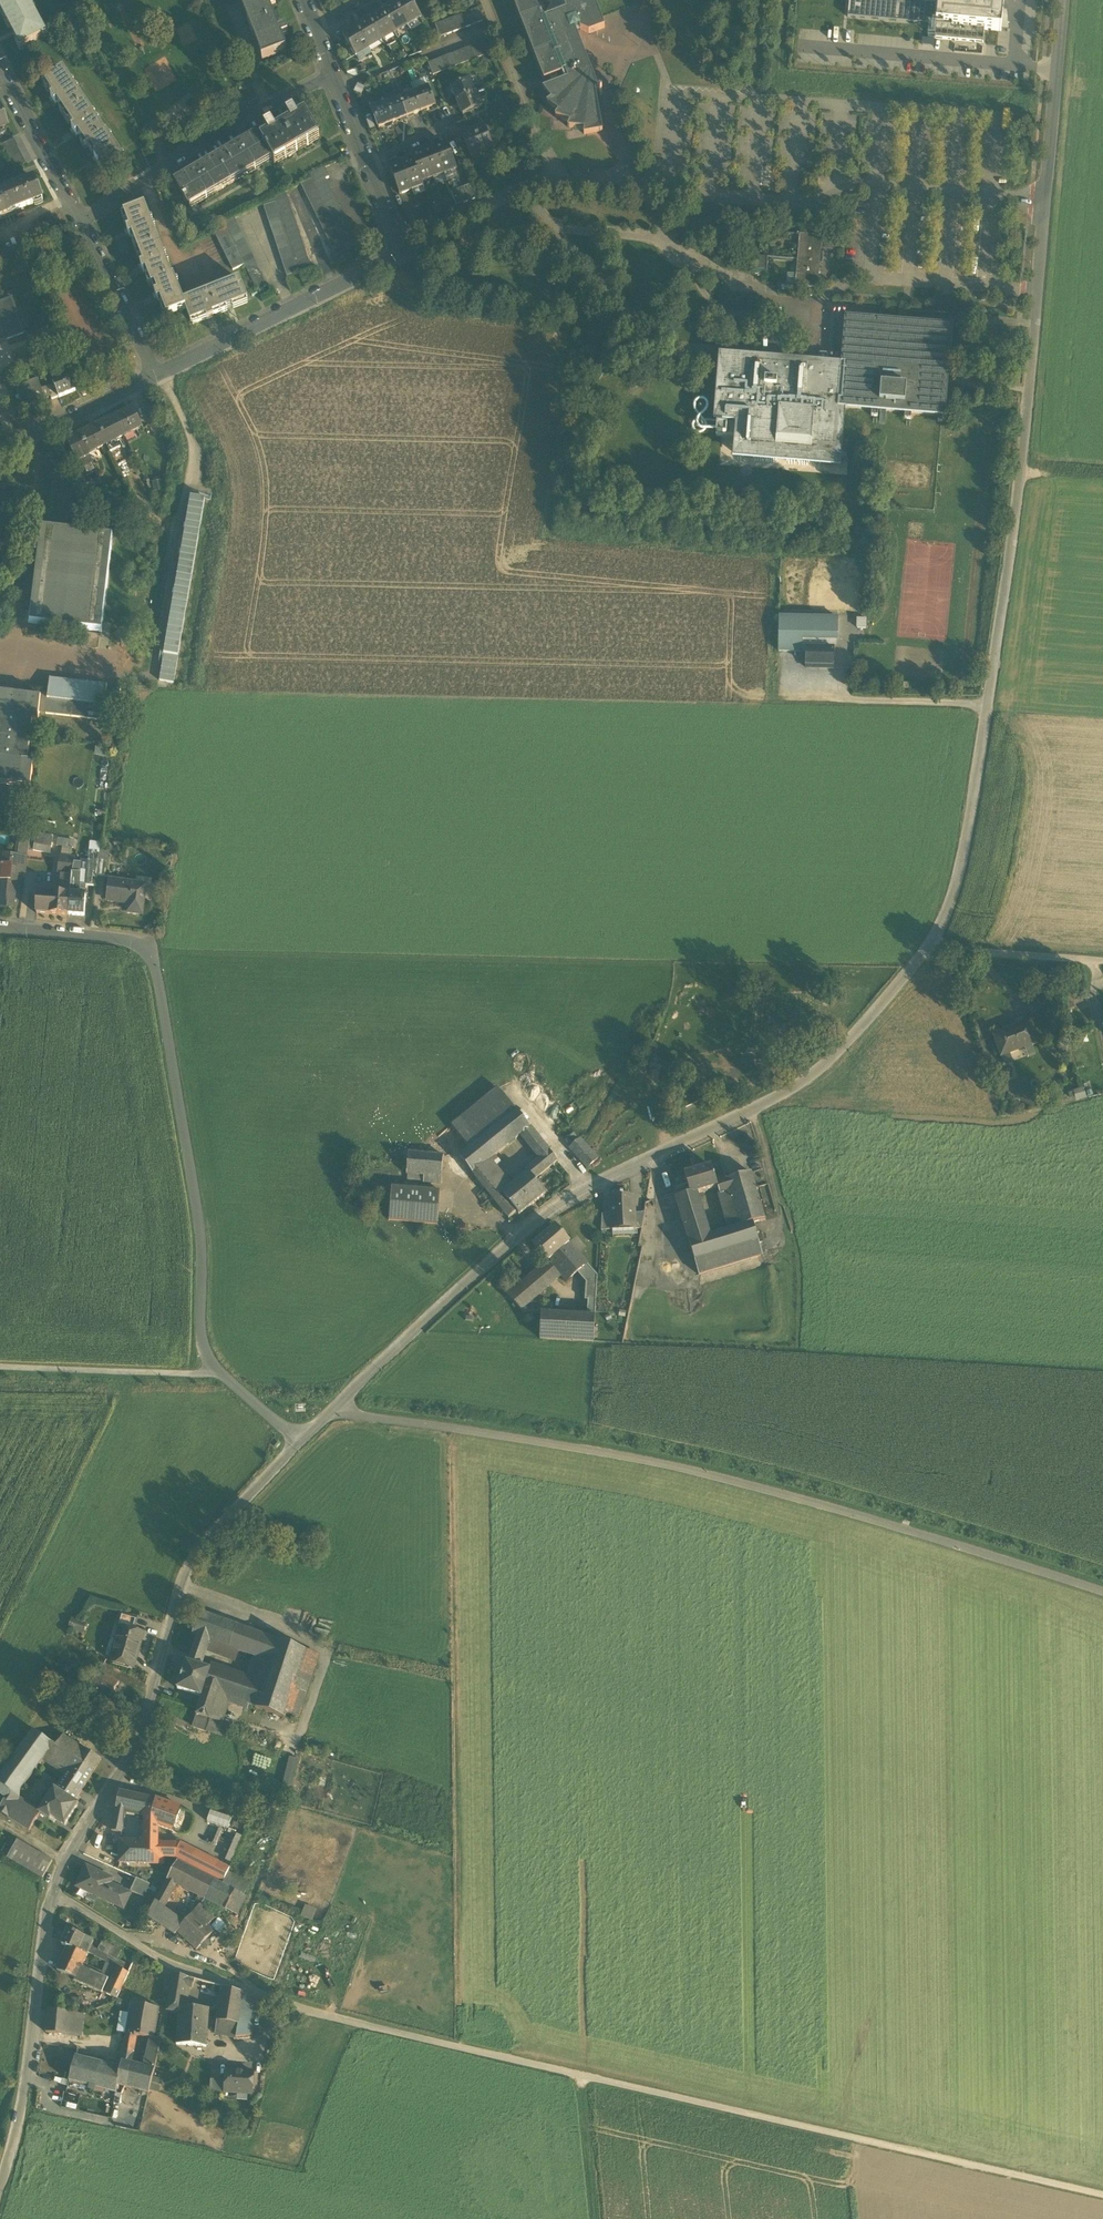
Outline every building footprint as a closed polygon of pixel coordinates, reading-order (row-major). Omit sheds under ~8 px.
[(21,47),(44,35),(26,0),(0,0),(0,6),(2,10),(1,11),(10,28),(11,27),(17,38),(16,39),(21,47)] [(263,59),(286,50),(281,37),(288,34),(285,27),(279,30),(269,6),(276,3),(274,0),(240,0),(263,59)] [(395,5),(407,24),(420,16),(410,0),(403,0),(395,5)] [(584,136),(603,132),(595,91),(599,90),(591,71),(578,38),(575,29),(579,27),(581,30),(589,34),(605,28),(594,0),(555,0),(548,3),(548,4),(551,5),(545,20),(542,21),(534,0),(513,0),(544,81),(551,79),(552,82),(558,80),(557,77),(566,73),(568,80),(547,89),(543,90),(552,101),(547,105),(559,113),(556,118),(570,124),(568,129),(585,131),(584,136)] [(936,25),(938,0),(849,0),(847,17),(936,25)] [(1004,0),(938,0),(936,25),(984,30),(1001,31),(1003,12),(1004,0)] [(395,5),(382,13),(394,32),(407,24),(395,5)] [(480,9),(473,11),(478,24),(484,22),(480,9)] [(473,11),(467,14),(472,26),(478,24),(473,11)] [(1008,12),(1003,12),(1001,31),(1010,32),(1008,12)] [(382,13),(369,20),(380,39),(394,32),(382,13)] [(467,14),(461,16),(465,29),(472,26),(467,14)] [(461,16),(454,19),(459,31),(465,29),(461,16)] [(454,19),(448,21),(453,34),(459,31),(454,19)] [(369,20),(356,28),(367,47),(380,39),(369,20)] [(448,21),(442,24),(446,36),(453,34),(448,21)] [(442,24),(435,26),(440,38),(446,36),(442,24)] [(983,43),(984,30),(936,25),(935,39),(983,43)] [(356,28),(343,36),(354,55),(367,47),(356,28)] [(491,40),(484,43),(478,45),(472,48),(465,50),(459,52),(453,55),(452,55),(447,57),(441,59),(435,62),(428,64),(433,77),(439,74),(446,72),(452,69),(458,67),(464,65),(470,62),(476,60),(483,58),(489,55),(495,53),(491,40)] [(101,162),(109,173),(125,162),(107,135),(106,136),(64,72),(46,84),(54,97),(52,99),(55,104),(58,102),(65,113),(75,129),(73,131),(76,136),(79,134),(88,147),(90,146),(98,157),(95,159),(99,164),(101,162)] [(452,88),(457,102),(475,94),(469,81),(452,88)] [(429,88),(414,94),(421,112),(436,106),(429,88)] [(477,93),(475,94),(457,102),(463,116),(483,108),(477,93)] [(414,94),(400,99),(407,117),(421,112),(414,94)] [(400,99),(386,105),(393,123),(407,117),(400,99)] [(379,128),(393,123),(386,105),(372,110),(379,128)] [(268,135),(261,140),(272,159),(275,164),(320,138),(305,114),(297,118),(293,112),(287,116),(290,122),(275,131),(271,125),(265,129),(268,135)] [(466,127),(470,137),(482,131),(478,122),(466,127)] [(464,139),(472,159),(494,150),(486,130),(482,131),(470,137),(464,139)] [(190,207),(272,159),(261,140),(259,137),(243,147),(241,144),(233,149),(234,152),(202,170),(201,168),(192,173),(194,175),(177,185),(185,199),(184,200),(186,204),(188,203),(190,207)] [(1,145),(14,170),(24,165),(11,140),(1,145)] [(447,145),(435,149),(444,174),(456,169),(447,145)] [(433,178),(444,174),(435,149),(424,154),(433,178)] [(422,182),(433,178),(424,154),(412,158),(414,162),(422,182)] [(423,186),(422,182),(414,162),(402,166),(412,190),(423,186)] [(400,195),(412,190),(402,166),(390,171),(400,195)] [(310,174),(312,179),(326,172),(324,167),(310,174)] [(328,177),(326,172),(312,179),(315,184),(325,179),(328,177)] [(43,200),(34,179),(0,192),(0,217),(43,200)] [(347,250),(344,244),(315,184),(312,179),(302,184),(337,255),(347,250)] [(355,239),(325,179),(315,184),(344,244),(354,239),(355,239)] [(464,188),(469,201),(477,198),(472,184),(464,188)] [(464,188),(458,190),(463,204),(469,201),(464,188)] [(457,206),(463,204),(458,190),(451,193),(457,206)] [(275,198),(299,272),(311,269),(286,192),(275,198)] [(264,206),(287,276),(299,272),(275,202),(264,206)] [(167,316),(186,309),(183,302),(174,278),(172,279),(145,207),(125,215),(131,230),(128,231),(130,237),(133,236),(144,266),(141,267),(143,273),(146,272),(152,287),(155,285),(158,294),(155,295),(158,301),(161,300),(167,316)] [(418,208),(412,210),(417,224),(424,221),(418,208)] [(411,226),(417,224),(412,210),(406,213),(411,226)] [(33,221),(41,240),(53,234),(45,216),(33,221)] [(223,223),(226,229),(244,265),(257,291),(268,286),(234,217),(223,223)] [(233,271),(244,265),(226,229),(215,234),(233,271)] [(799,287),(818,289),(820,263),(822,237),(800,236),(798,261),(796,287),(799,287)] [(347,250),(357,244),(354,239),(344,244),(347,250)] [(766,272),(767,257),(758,257),(757,271),(766,272)] [(239,280),(205,294),(212,314),(247,300),(239,280)] [(778,294),(798,296),(799,287),(796,287),(779,285),(778,294)] [(205,294),(183,302),(186,309),(191,322),(204,317),(206,320),(212,318),(210,315),(212,314),(205,294)] [(23,334),(15,314),(16,314),(11,299),(0,303),(0,342),(23,334)] [(937,422),(944,423),(945,412),(942,412),(949,332),(848,324),(845,370),(845,371),(842,407),(845,408),(872,410),(871,417),(878,417),(878,411),(905,413),(904,420),(911,420),(911,413),(938,415),(937,422)] [(722,360),(718,417),(740,419),(738,437),(737,455),(837,463),(841,423),(838,423),(839,414),(845,415),(845,408),(842,407),(845,371),(845,370),(827,369),(828,357),(826,355),(820,355),(819,356),(818,368),(815,368),(816,363),(807,362),(807,367),(722,360)] [(59,397),(59,398),(76,391),(70,376),(53,383),(54,385),(59,397)] [(16,388),(24,409),(46,400),(45,399),(42,390),(38,379),(16,388)] [(50,397),(52,400),(59,397),(54,385),(47,388),(50,397)] [(42,390),(45,399),(50,397),(47,388),(42,390)] [(133,409),(115,418),(124,436),(142,427),(133,409)] [(149,410),(143,413),(147,422),(153,419),(149,410)] [(716,435),(738,437),(740,419),(718,417),(716,435)] [(115,418),(97,427),(106,444),(116,440),(124,436),(115,418)] [(97,427),(80,435),(89,453),(106,444),(97,427)] [(142,427),(124,436),(125,438),(143,429),(142,427)] [(77,462),(78,462),(77,461),(89,455),(89,456),(90,456),(89,453),(80,435),(67,442),(77,462)] [(117,442),(107,447),(110,452),(120,447),(117,442)] [(90,456),(107,447),(106,444),(89,453),(90,456)] [(93,462),(90,456),(89,456),(89,455),(77,461),(78,462),(77,462),(81,469),(93,462)] [(162,481),(152,483),(154,492),(163,491),(162,481)] [(63,503),(71,504),(73,490),(65,489),(63,503)] [(206,500),(191,497),(174,601),(188,604),(206,500)] [(62,513),(70,514),(71,504),(63,503),(62,513)] [(134,508),(126,512),(131,522),(139,517),(134,508)] [(28,623),(102,631),(113,537),(39,528),(28,623)] [(188,604),(174,601),(160,680),(175,682),(188,604)] [(806,668),(833,668),(834,647),(831,647),(831,640),(838,640),(838,618),(780,617),(779,651),(806,652),(806,668)] [(48,699),(41,698),(39,713),(102,720),(102,721),(103,721),(107,685),(106,685),(51,679),(51,678),(50,678),(48,696),(48,699)] [(0,693),(0,717),(17,719),(20,695),(0,693)] [(38,722),(39,713),(41,698),(40,698),(20,695),(17,719),(32,721),(38,722)] [(0,717),(0,760),(28,763),(32,721),(17,719),(0,717)] [(28,763),(0,760),(0,784),(31,787),(33,763),(28,763)] [(20,849),(29,850),(31,832),(19,831),(16,856),(19,856),(20,849)] [(33,850),(51,853),(54,836),(36,833),(33,850)] [(57,846),(74,848),(75,841),(58,839),(57,846)] [(19,856),(27,857),(29,850),(20,849),(19,856)] [(89,861),(98,862),(98,861),(100,851),(89,850),(89,861)] [(0,883),(0,908),(11,909),(14,881),(17,882),(18,873),(19,856),(16,856),(3,854),(2,865),(0,865),(0,880),(0,883)] [(18,873),(25,874),(27,857),(19,856),(18,873)] [(61,873),(72,874),(74,864),(74,863),(68,862),(69,858),(61,856),(58,874),(61,874),(61,873)] [(87,882),(95,883),(96,876),(98,862),(89,861),(88,871),(87,882)] [(97,876),(105,877),(107,862),(99,861),(97,876)] [(74,864),(72,874),(80,874),(80,871),(81,864),(74,864)] [(60,889),(71,890),(72,874),(61,873),(61,874),(60,889)] [(80,874),(72,874),(71,890),(71,895),(69,915),(84,916),(86,897),(85,897),(79,897),(80,885),(80,874)] [(128,913),(142,915),(146,885),(111,881),(108,901),(122,903),(122,902),(129,903),(128,913)] [(49,915),(51,894),(38,893),(36,913),(49,915)] [(69,916),(69,915),(71,895),(63,895),(51,894),(49,915),(69,916)] [(1041,1000),(1044,1010),(1063,1003),(1059,994),(1041,1000)] [(993,1035),(1001,1057),(1010,1054),(1024,1048),(1032,1046),(1039,1043),(1031,1021),(993,1035)] [(1032,1046),(1024,1048),(1028,1058),(1036,1055),(1032,1046)] [(1010,1054),(1001,1057),(1005,1066),(1013,1063),(1010,1054)] [(451,1126),(470,1149),(516,1111),(498,1088),(451,1126)] [(1076,1101),(1087,1099),(1083,1088),(1073,1091),(1076,1101)] [(676,1101),(681,1109),(701,1100),(696,1091),(687,1095),(685,1092),(676,1097),(677,1100),(676,1101)] [(490,1159),(520,1135),(530,1127),(517,1111),(516,1111),(470,1149),(459,1157),(472,1174),(490,1159)] [(520,1135),(534,1152),(544,1145),(530,1127),(520,1135)] [(569,1148),(587,1168),(598,1158),(580,1138),(569,1148)] [(698,1167),(719,1158),(711,1142),(691,1151),(698,1167)] [(534,1152),(540,1159),(549,1151),(544,1145),(534,1152)] [(557,1161),(549,1151),(540,1159),(526,1170),(528,1173),(529,1173),(534,1179),(557,1161)] [(407,1174),(424,1176),(441,1177),(443,1156),(408,1153),(407,1174)] [(512,1186),(490,1159),(472,1174),(508,1219),(517,1212),(502,1194),(512,1186)] [(689,1190),(691,1195),(697,1193),(717,1187),(716,1182),(711,1166),(684,1175),(689,1190)] [(517,1212),(519,1215),(545,1193),(534,1179),(529,1173),(528,1173),(512,1186),(502,1194),(517,1212)] [(728,1192),(730,1197),(756,1190),(751,1173),(726,1181),(725,1179),(716,1182),(717,1187),(720,1195),(728,1192)] [(441,1185),(441,1177),(424,1176),(423,1183),(441,1185)] [(389,1220),(437,1224),(440,1191),(392,1187),(389,1220)] [(674,1194),(689,1242),(710,1235),(697,1193),(691,1195),(689,1190),(674,1194)] [(765,1220),(756,1190),(730,1197),(739,1227),(752,1222),(753,1223),(765,1220)] [(716,1196),(727,1230),(739,1227),(730,1197),(728,1192),(720,1195),(716,1196)] [(634,1234),(634,1229),(635,1229),(634,1213),(634,1212),(632,1212),(631,1196),(623,1196),(623,1195),(620,1195),(610,1196),(611,1213),(611,1230),(613,1230),(613,1235),(634,1234)] [(634,1213),(635,1229),(641,1229),(644,1212),(634,1213)] [(602,1214),(601,1231),(611,1230),(611,1213),(602,1214)] [(727,1230),(710,1235),(689,1242),(699,1275),(762,1255),(753,1223),(752,1222),(739,1227),(727,1230)] [(547,1262),(548,1262),(569,1243),(555,1227),(533,1246),(547,1261),(547,1262)] [(586,1282),(585,1300),(588,1300),(587,1315),(595,1315),(597,1276),(569,1243),(548,1262),(560,1276),(566,1282),(577,1272),(586,1282)] [(547,1262),(547,1261),(508,1295),(523,1312),(532,1301),(560,1276),(548,1262),(547,1262)] [(523,1312),(541,1313),(542,1313),(543,1301),(532,1301),(523,1312)] [(593,1341),(595,1315),(587,1315),(577,1315),(542,1313),(541,1313),(540,1339),(593,1341)] [(193,1635),(198,1637),(210,1641),(231,1649),(239,1626),(201,1613),(193,1635)] [(121,1628),(134,1632),(138,1619),(121,1614),(117,1628),(121,1629),(121,1628)] [(247,1629),(239,1626),(231,1649),(239,1652),(247,1629)] [(111,1662),(133,1668),(143,1634),(134,1632),(121,1628),(121,1629),(111,1662)] [(277,1640),(247,1629),(239,1652),(256,1658),(249,1680),(210,1666),(209,1670),(210,1671),(202,1697),(192,1726),(207,1731),(211,1716),(218,1694),(249,1704),(256,1706),(277,1640)] [(206,1652),(210,1641),(198,1637),(188,1663),(200,1667),(206,1652)] [(306,1650),(277,1640),(256,1706),(255,1708),(285,1717),(306,1650)] [(235,1662),(239,1652),(231,1649),(210,1641),(206,1652),(235,1662)] [(318,1654),(306,1650),(285,1717),(296,1721),(318,1654)] [(178,1689),(202,1697),(210,1671),(209,1670),(200,1667),(188,1663),(187,1663),(178,1689)] [(88,1695),(106,1706),(119,1683),(100,1672),(87,1695),(88,1695)] [(211,1716),(225,1720),(230,1705),(247,1710),(249,1704),(218,1694),(211,1716)] [(225,1720),(211,1716),(207,1731),(229,1738),(233,1723),(225,1720)] [(6,1799),(7,1800),(12,1792),(20,1791),(44,1759),(54,1745),(33,1731),(0,1776),(0,1795),(6,1799)] [(56,1747),(54,1745),(44,1759),(67,1773),(85,1785),(101,1760),(63,1735),(56,1747)] [(283,1784),(292,1787),(299,1760),(290,1757),(283,1784)] [(74,1802),(85,1785),(67,1773),(56,1790),(74,1802)] [(51,1817),(65,1825),(78,1805),(74,1802),(56,1790),(55,1790),(40,1812),(40,1813),(40,1814),(50,1820),(51,1817)] [(20,1791),(12,1792),(7,1800),(6,1799),(3,1804),(0,1808),(0,1813),(7,1818),(18,1801),(24,1802),(20,1791)] [(136,1816),(146,1817),(152,1818),(156,1800),(120,1792),(116,1809),(127,1811),(136,1813),(136,1816)] [(181,1809),(156,1800),(152,1818),(146,1817),(145,1832),(145,1839),(157,1840),(158,1832),(158,1826),(173,1831),(181,1809)] [(40,1812),(24,1802),(18,1801),(7,1818),(29,1832),(40,1814),(40,1813),(40,1812)] [(115,1816),(125,1818),(127,1811),(116,1809),(115,1816)] [(113,1824),(123,1826),(125,1818),(115,1816),(113,1824)] [(112,1832),(122,1834),(123,1829),(123,1826),(113,1824),(112,1832)] [(225,1861),(232,1863),(243,1837),(237,1834),(225,1861)] [(120,1863),(150,1864),(150,1854),(157,1854),(157,1844),(157,1840),(145,1839),(145,1842),(120,1841),(120,1863)] [(52,1861),(18,1840),(8,1858),(43,1878),(52,1861)] [(150,1854),(150,1864),(163,1864),(163,1857),(174,1857),(175,1844),(157,1844),(157,1854),(150,1854)] [(180,1844),(175,1844),(174,1857),(211,1875),(218,1863),(180,1844)] [(177,1886),(226,1911),(236,1892),(223,1885),(178,1862),(168,1881),(177,1886)] [(229,1869),(218,1863),(211,1875),(224,1882),(229,1870),(229,1869)] [(77,1888),(123,1909),(130,1894),(110,1885),(112,1879),(87,1867),(77,1888)] [(223,1884),(223,1885),(236,1892),(226,1911),(238,1917),(248,1898),(244,1896),(252,1881),(229,1870),(224,1882),(223,1884)] [(131,1892),(144,1898),(150,1885),(137,1879),(131,1892)] [(165,1909),(177,1886),(168,1881),(162,1891),(148,1917),(161,1926),(171,1913),(165,1909)] [(189,1918),(204,1931),(208,1926),(215,1919),(200,1906),(189,1918)] [(306,1906),(301,1917),(312,1922),(317,1911),(306,1906)] [(178,1918),(171,1913),(161,1926),(169,1931),(178,1918)] [(185,1924),(178,1918),(169,1931),(175,1935),(185,1924)] [(177,1933),(197,1951),(215,1932),(208,1926),(204,1931),(189,1918),(185,1924),(175,1935),(175,1936),(177,1933)] [(211,1926),(219,1933),(226,1925),(218,1918),(211,1926)] [(75,1981),(76,1981),(81,1969),(88,1953),(91,1947),(94,1941),(68,1929),(62,1944),(68,1947),(57,1971),(76,1979),(75,1981)] [(99,1948),(118,1957),(121,1951),(102,1941),(99,1948)] [(88,1953),(107,1963),(113,1966),(114,1967),(115,1966),(128,1973),(131,1967),(91,1947),(88,1953)] [(109,1976),(113,1966),(107,1963),(102,1973),(109,1976)] [(109,1979),(81,1969),(76,1981),(97,1989),(117,1999),(128,1973),(115,1966),(114,1967),(109,1979)] [(167,2011),(179,2013),(179,2006),(184,2007),(187,1987),(193,1988),(195,1980),(173,1974),(167,2010),(167,2011)] [(203,1982),(195,1980),(193,1988),(201,1990),(203,1982)] [(222,1987),(203,1982),(201,1990),(221,1995),(222,1987)] [(243,1993),(222,1987),(221,1995),(217,2021),(239,2025),(243,1993)] [(260,1999),(243,1993),(239,2025),(237,2038),(243,2039),(254,2036),(260,1999)] [(69,2012),(83,2014),(85,2000),(60,1997),(58,2011),(69,2012)] [(153,2038),(155,2038),(159,2008),(144,2006),(131,2003),(129,2014),(125,2034),(126,2034),(136,2035),(140,2036),(153,2038)] [(209,2009),(184,2007),(179,2006),(179,2013),(179,2018),(186,2018),(186,2026),(199,2027),(199,2024),(208,2025),(209,2009)] [(46,2032),(67,2035),(69,2012),(58,2011),(49,2010),(46,2032)] [(83,2014),(69,2012),(67,2035),(80,2037),(83,2014)] [(116,2032),(125,2034),(129,2014),(120,2012),(116,2032)] [(177,2045),(206,2047),(208,2025),(199,2024),(199,2027),(186,2026),(186,2018),(179,2018),(177,2045)] [(215,2034),(237,2038),(239,2025),(217,2021),(215,2034)] [(122,2058),(131,2060),(136,2035),(126,2034),(122,2058)] [(153,2038),(146,2067),(155,2069),(162,2039),(155,2038),(153,2038)] [(116,2093),(118,2085),(117,2085),(120,2069),(75,2058),(69,2081),(91,2086),(90,2089),(94,2090),(95,2087),(116,2093)] [(118,2085),(149,2093),(150,2090),(153,2077),(155,2069),(146,2067),(121,2061),(120,2069),(117,2085),(118,2085)] [(226,2091),(252,2093),(253,2072),(227,2070),(226,2081),(225,2091),(226,2091)] [(153,2077),(150,2090),(160,2093),(163,2079),(153,2077)] [(210,2095),(226,2096),(226,2091),(225,2091),(226,2081),(211,2079),(210,2095)]
